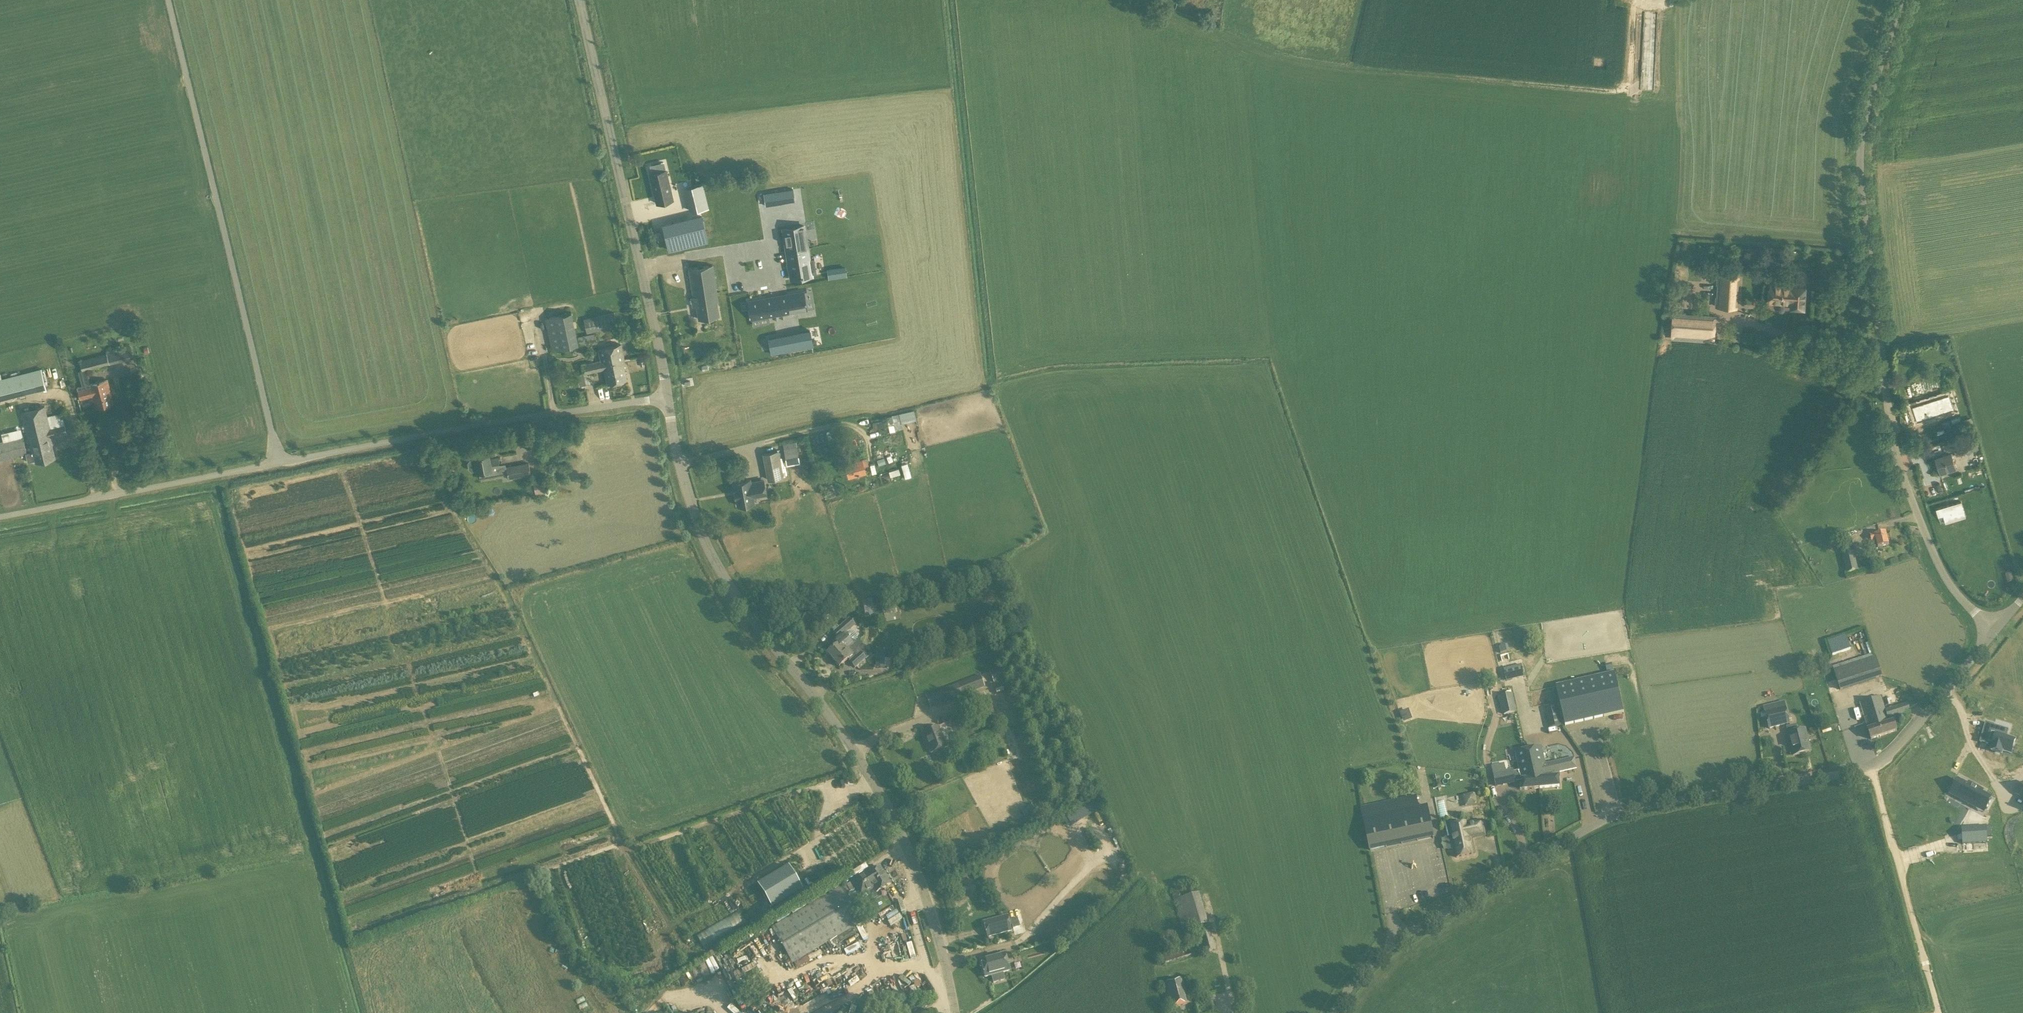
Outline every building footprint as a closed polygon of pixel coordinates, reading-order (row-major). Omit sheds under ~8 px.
[(673,199),(665,169),(650,173),(657,203),(673,199)] [(702,184),(686,187),(692,211),(707,207),(702,184)] [(793,189),(763,193),(765,205),(795,201),(793,189)] [(693,217),(655,227),(661,251),(700,241),(693,217)] [(802,227),(782,230),(786,252),(806,249),(802,227)] [(806,249),(786,252),(790,277),(814,273),(812,259),(807,260),(806,249)] [(712,264),(689,268),(693,296),(692,296),(691,297),(692,306),(696,305),(698,318),(719,315),(717,301),(718,301),(712,264)] [(1716,306),(1734,307),(1736,274),(1718,273),(1717,283),(1718,283),(1718,296),(1716,296),(1716,300),(1714,300),(1714,303),(1716,303),(1716,306)] [(1791,284),(1771,282),(1770,302),(1791,304),(1791,307),(1804,307),(1805,287),(1791,286),(1791,284)] [(825,285),(814,286),(815,296),(826,294),(825,285)] [(805,291),(780,295),(783,313),(808,308),(805,291)] [(774,296),(749,300),(752,318),(777,314),(774,296)] [(1671,339),(1714,342),(1716,314),(1673,311),(1671,339)] [(617,327),(614,312),(584,319),(587,333),(617,327)] [(551,350),(577,344),(577,346),(597,342),(595,332),(576,336),(571,313),(545,318),(551,350)] [(810,330),(793,334),(796,348),(812,345),(812,342),(810,330)] [(777,337),(768,338),(770,349),(771,353),(779,351),(777,337)] [(625,365),(621,344),(598,349),(600,361),(581,365),(583,373),(604,369),(607,383),(626,379),(623,365),(625,365)] [(80,360),(82,371),(133,358),(130,345),(106,351),(106,353),(80,360)] [(46,388),(41,369),(0,379),(0,400),(46,388)] [(79,389),(78,389),(80,399),(92,395),(95,407),(113,403),(107,379),(86,385),(86,382),(78,384),(79,389)] [(1949,394),(1930,399),(1935,415),(1939,414),(1941,413),(1954,409),(1949,394)] [(1917,421),(1935,415),(1930,399),(1912,405),(1917,421)] [(21,412),(31,451),(33,451),(36,462),(55,457),(52,444),(54,443),(52,436),(66,432),(63,418),(48,421),(44,406),(21,412)] [(903,427),(902,422),(916,418),(914,408),(887,415),(890,430),(903,427)] [(1956,456),(1979,449),(1974,433),(1951,440),(1956,456)] [(26,453),(22,436),(0,442),(0,460),(26,453)] [(796,446),(783,449),(786,460),(799,458),(796,446)] [(783,477),(779,450),(762,453),(767,480),(783,477)] [(474,457),(475,458),(469,459),(467,462),(468,468),(472,470),(477,470),(477,472),(491,470),(491,465),(499,464),(498,457),(489,459),(489,454),(474,457)] [(1937,467),(1934,468),(1938,481),(1941,480),(1944,489),(1956,485),(1954,479),(1951,480),(1950,477),(1972,470),(1968,457),(1947,464),(1945,456),(1934,460),(1937,467)] [(861,458),(845,463),(848,476),(865,471),(861,458)] [(902,463),(905,476),(911,475),(908,461),(902,463)] [(508,478),(531,474),(528,462),(506,466),(508,478)] [(733,482),(734,489),(733,490),(734,496),(735,496),(737,505),(753,502),(752,496),(765,494),(763,479),(750,482),(749,479),(733,482)] [(545,481),(534,483),(535,493),(536,495),(547,494),(546,491),(545,481)] [(1878,547),(1888,545),(1885,533),(1880,534),(1870,535),(1872,543),(1877,542),(1878,547)] [(1854,551),(1853,551),(1852,546),(1853,546),(1851,540),(1842,542),(1844,554),(1842,554),(1847,574),(1858,571),(1854,551)] [(874,602),(859,604),(861,617),(876,615),(874,602)] [(885,613),(888,622),(901,618),(898,609),(885,613)] [(857,651),(843,635),(854,625),(849,619),(834,632),(839,638),(834,642),(836,645),(833,648),(830,644),(827,643),(825,645),(823,647),(823,649),(839,667),(847,660),(850,662),(849,662),(855,669),(866,659),(860,654),(858,651),(857,651)] [(808,623),(804,626),(811,635),(815,631),(808,623)] [(876,651),(875,668),(884,668),(884,667),(884,659),(885,651),(876,651)] [(1832,667),(1840,691),(1883,677),(1876,656),(1874,657),(1873,654),(1832,667)] [(1509,683),(1528,680),(1525,662),(1507,665),(1509,683)] [(994,684),(1005,679),(1000,667),(989,672),(994,684)] [(1565,726),(1623,713),(1614,673),(1556,686),(1565,726)] [(930,708),(984,687),(980,676),(926,697),(930,708)] [(1517,712),(1513,694),(1498,697),(1502,715),(1517,712)] [(1896,731),(1893,722),(1892,719),(1911,714),(1907,703),(1886,710),(1882,697),(1860,704),(1864,718),(1854,721),(1856,730),(1866,727),(1871,740),(1896,731)] [(1556,702),(1553,703),(1525,710),(1531,735),(1562,728),(1556,702)] [(1769,729),(1786,725),(1789,724),(1786,708),(1765,713),(1769,729)] [(2011,752),(2015,737),(1991,730),(1993,724),(1984,722),(1979,741),(1987,744),(1988,742),(1991,743),(1990,750),(2001,753),(2002,750),(2011,752)] [(930,753),(946,747),(938,727),(923,733),(930,753)] [(968,729),(962,738),(969,743),(975,734),(968,729)] [(1805,747),(1809,746),(1805,730),(1788,734),(1794,756),(1806,753),(1805,747)] [(1544,765),(1544,763),(1542,748),(1540,748),(1526,752),(1516,755),(1520,773),(1516,774),(1518,782),(1522,781),(1523,791),(1560,788),(1559,777),(1558,773),(1577,769),(1574,758),(1544,765)] [(1497,788),(1515,784),(1512,770),(1494,774),(1497,788)] [(1957,780),(1951,791),(1986,809),(1991,799),(1982,793),(1983,790),(1973,784),(1971,788),(1957,780)] [(1475,793),(1462,795),(1465,808),(1477,805),(1475,793)] [(1032,803),(1022,809),(1025,816),(1036,810),(1032,803)] [(1418,807),(1363,817),(1369,851),(1434,838),(1427,805),(1418,807)] [(1481,821),(1467,824),(1467,823),(1450,828),(1456,858),(1474,854),(1470,836),(1484,833),(1481,821)] [(1963,853),(1971,853),(1988,851),(1988,849),(1987,842),(1987,835),(1986,835),(1962,837),(1963,853)] [(772,909),(803,891),(788,866),(757,885),(772,909)] [(876,893),(890,885),(880,869),(869,875),(868,874),(852,882),(860,896),(873,888),(876,893)] [(792,965),(832,941),(855,927),(862,923),(840,887),(771,928),(792,965)] [(1171,895),(1182,932),(1208,924),(1196,888),(1171,895)] [(705,929),(712,943),(746,925),(739,912),(705,929)] [(1007,917),(983,923),(987,937),(1010,931),(1007,917)] [(1203,953),(1215,949),(1210,931),(1198,935),(1203,953)] [(1156,952),(1160,964),(1192,955),(1189,946),(1167,952),(1166,950),(1156,952)] [(984,977),(1009,971),(1004,954),(980,961),(984,977)] [(1163,1012),(1181,1012),(1180,1007),(1184,1006),(1185,1008),(1197,1005),(1196,999),(1190,1000),(1184,978),(1161,985),(1168,1010),(1162,1011),(1163,1012)]
